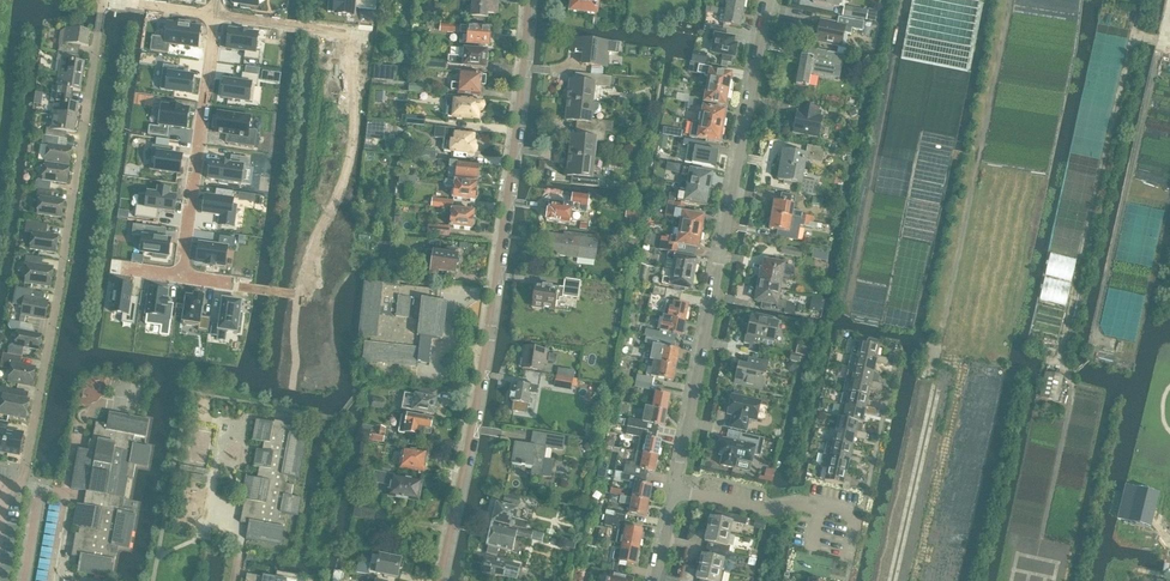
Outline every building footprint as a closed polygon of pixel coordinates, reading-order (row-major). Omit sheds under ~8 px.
[(233,4),(241,5),(240,8),(250,9),(250,7),(258,8),(259,0),(234,0),(233,4)] [(328,12),(334,13),(334,14),(335,14),(335,15),(354,17),(355,8),(359,8),(359,9),(375,10),(376,0),(329,0),(328,12)] [(487,13),(497,13),(498,0),(472,0),(471,16),(487,18),(487,13)] [(570,0),(568,12),(597,15),(599,0),(573,0),(572,1),(570,0)] [(725,10),(742,13),(744,0),(727,0),(725,10)] [(901,59),(967,72),(981,3),(978,3),(978,0),(912,0),(901,59)] [(742,13),(725,10),(711,7),(711,8),(706,7),(705,12),(724,16),(723,24),(722,24),(722,25),(740,28),(740,27),(739,27),(742,13)] [(852,9),(851,17),(866,20),(868,12),(852,9)] [(840,45),(843,33),(850,35),(852,29),(862,31),(864,23),(838,17),(836,25),(820,22),(819,26),(817,27),(816,31),(817,33),(816,40),(840,45)] [(659,19),(658,29),(667,30),(668,20),(659,19)] [(153,36),(151,51),(168,53),(170,44),(198,48),(201,27),(190,25),(190,22),(179,21),(179,24),(168,22),(166,38),(153,36)] [(864,21),(862,35),(870,37),(872,23),(864,21)] [(441,23),(440,28),(448,29),(448,32),(460,33),(461,33),(460,44),(467,44),(489,46),(490,34),(490,29),(488,28),(461,26),(461,25),(441,23)] [(710,27),(708,40),(712,41),(714,41),(712,53),(722,55),(722,57),(721,61),(722,61),(721,66),(727,67),(728,62),(731,63),(731,58),(732,57),(734,57),(736,46),(733,45),(734,39),(723,37),(725,30),(710,27)] [(59,45),(58,53),(78,56),(79,45),(87,47),(89,32),(66,29),(66,30),(64,30),(61,32),(59,45)] [(230,29),(227,49),(245,51),(244,59),(259,61),(260,52),(256,52),(258,33),(230,29)] [(607,67),(608,53),(615,53),(615,54),(618,55),(619,43),(613,42),(613,43),(609,43),(609,42),(573,39),(572,53),(584,54),(584,53),(587,53),(586,65),(607,67)] [(449,65),(460,66),(485,68),(486,61),(488,60),(488,55),(486,53),(487,52),(465,50),(465,49),(459,48),(458,58),(449,57),(449,65)] [(838,79),(843,56),(843,55),(814,50),(813,57),(801,55),(796,85),(804,87),(805,88),(805,87),(808,87),(811,71),(838,76),(837,79),(838,79)] [(61,60),(59,74),(82,78),(84,63),(77,62),(78,56),(58,53),(57,59),(61,60)] [(423,69),(446,71),(447,63),(424,61),(423,69)] [(164,65),(160,90),(191,94),(194,77),(186,76),(180,75),(177,74),(178,67),(164,65)] [(709,78),(708,86),(730,91),(731,82),(729,81),(731,75),(711,71),(711,67),(699,65),(698,73),(705,74),(705,77),(709,78)] [(375,66),(374,79),(386,80),(387,67),(375,66)] [(262,72),(261,81),(279,84),(281,74),(262,72)] [(222,82),(221,89),(223,89),(222,98),(252,103),(255,86),(257,87),(259,76),(243,73),(241,83),(225,80),(224,82),(222,82)] [(458,93),(473,95),(479,95),(480,84),(484,85),(485,77),(481,77),(481,75),(460,73),(459,84),(452,84),(451,90),(458,91),(458,93)] [(53,86),(52,94),(72,97),(73,90),(80,91),(82,78),(59,74),(57,86),(53,86)] [(569,80),(567,100),(593,103),(595,86),(610,88),(611,77),(588,75),(587,82),(569,80)] [(728,99),(730,91),(708,86),(705,102),(725,106),(726,99),(728,99)] [(55,101),(52,116),(76,119),(78,105),(71,104),(72,97),(52,94),(51,101),(55,101)] [(454,107),(448,107),(447,116),(472,119),(472,118),(476,119),(477,112),(478,112),(481,110),(483,108),(482,105),(479,103),(478,103),(455,100),(454,107)] [(567,100),(565,120),(590,123),(589,131),(605,132),(612,133),(613,123),(591,120),(592,114),(595,115),(596,114),(597,114),(598,114),(599,113),(600,112),(600,111),(601,111),(601,110),(601,109),(601,108),(601,107),(600,106),(600,105),(599,105),(599,104),(598,104),(593,103),(567,100)] [(149,126),(148,135),(168,138),(169,126),(186,128),(188,117),(189,117),(190,111),(189,111),(189,109),(182,108),(182,107),(171,105),(171,107),(162,105),(159,127),(149,126)] [(792,127),(794,129),(793,131),(818,136),(822,118),(821,117),(822,111),(818,110),(818,109),(801,106),(800,113),(797,113),(795,121),(793,123),(792,127)] [(704,107),(701,123),(723,127),(725,118),(723,118),(724,111),(704,107)] [(854,108),(849,110),(852,118),(857,115),(854,108)] [(214,117),(212,128),(215,128),(215,133),(227,135),(227,136),(230,137),(229,142),(226,142),(226,143),(254,147),(257,131),(249,130),(251,117),(218,112),(217,117),(214,117)] [(405,123),(424,126),(425,117),(406,115),(405,123)] [(51,128),(47,127),(46,136),(63,138),(64,131),(74,133),(76,119),(52,116),(51,128)] [(368,121),(366,139),(366,137),(382,138),(383,123),(385,123),(368,121)] [(698,138),(718,142),(719,136),(721,136),(723,127),(701,123),(698,138)] [(663,134),(670,136),(673,136),(680,137),(681,130),(674,129),(671,128),(664,127),(663,134)] [(436,128),(435,138),(445,139),(443,150),(474,153),(474,152),(476,151),(477,146),(475,145),(475,143),(473,143),(474,136),(456,134),(456,129),(446,128),(446,129),(436,128)] [(571,135),(569,156),(594,158),(596,141),(604,142),(605,132),(589,131),(589,137),(571,135)] [(668,137),(659,135),(657,146),(666,148),(668,137)] [(49,145),(46,163),(69,166),(72,148),(58,146),(59,138),(43,136),(42,144),(49,145)] [(152,145),(149,169),(180,174),(182,157),(170,155),(171,148),(168,147),(169,140),(156,138),(155,146),(152,145)] [(684,139),(683,145),(687,146),(684,162),(692,163),(713,167),(716,151),(705,149),(706,143),(684,139)] [(783,150),(781,165),(804,170),(806,160),(822,163),(825,149),(810,146),(809,155),(797,153),(797,150),(791,149),(790,152),(783,150)] [(419,150),(418,157),(435,159),(436,152),(419,150)] [(364,160),(374,161),(375,154),(365,153),(364,160)] [(211,162),(208,180),(219,181),(219,184),(227,185),(228,182),(241,184),(244,168),(249,169),(250,159),(231,156),(230,164),(220,163),(211,162)] [(569,156),(567,175),(572,176),(585,177),(584,185),(599,187),(601,176),(593,175),(594,158),(569,156)] [(438,160),(437,166),(456,168),(455,178),(477,180),(477,179),(479,177),(479,173),(478,171),(478,165),(438,160)] [(36,189),(38,189),(50,191),(51,182),(66,184),(69,166),(46,163),(43,180),(37,179),(36,189)] [(778,180),(785,181),(784,184),(791,186),(791,182),(803,184),(802,193),(816,196),(818,182),(802,179),(804,170),(781,165),(778,180)] [(689,177),(687,186),(710,190),(712,183),(710,182),(712,174),(684,168),(682,176),(689,177)] [(477,191),(476,190),(476,184),(445,180),(444,187),(454,188),(453,198),(475,200),(475,199),(476,198),(477,197),(477,196),(478,195),(477,193),(477,192),(477,191)] [(709,197),(710,190),(687,186),(685,195),(679,193),(677,201),(706,206),(707,198),(709,197)] [(137,206),(135,217),(157,220),(159,211),(174,213),(177,197),(169,196),(170,190),(158,188),(158,194),(148,193),(146,207),(137,206)] [(52,199),(53,192),(50,192),(50,191),(38,189),(37,198),(40,198),(38,215),(61,218),(64,201),(52,199)] [(203,202),(202,206),(204,208),(203,213),(220,215),(219,225),(234,227),(237,206),(233,206),(235,192),(218,190),(217,197),(206,195),(205,200),(203,202)] [(774,200),(772,214),(792,218),(801,220),(809,222),(810,216),(802,215),(803,212),(793,210),(794,204),(795,196),(781,193),(780,202),(774,200)] [(544,212),(544,217),(546,220),(546,221),(569,224),(571,211),(587,214),(589,196),(573,194),(571,204),(564,203),(564,206),(549,204),(548,211),(545,212),(544,212)] [(432,199),(431,207),(437,208),(452,210),(453,201),(432,199)] [(667,217),(674,218),(681,219),(679,228),(702,232),(704,225),(702,223),(703,216),(683,213),(685,205),(674,203),(667,202),(667,201),(664,215),(667,216),(667,217)] [(437,208),(437,213),(441,214),(451,215),(449,226),(471,228),(472,227),(474,226),(474,222),(472,221),(473,212),(452,210),(437,208)] [(631,219),(631,221),(638,222),(640,209),(632,208),(631,219)] [(119,210),(118,217),(128,219),(129,212),(119,210)] [(772,214),(769,229),(777,230),(776,237),(797,241),(800,226),(808,227),(809,222),(801,220),(792,218),(772,214)] [(395,218),(393,231),(401,231),(402,219),(395,218)] [(58,236),(47,234),(48,225),(26,222),(25,232),(33,233),(30,250),(56,253),(58,236)] [(427,234),(449,236),(450,226),(428,224),(427,234)] [(143,236),(141,253),(154,255),(154,258),(165,259),(166,256),(168,257),(171,240),(160,239),(161,229),(145,227),(144,236),(143,236)] [(701,240),(702,232),(679,228),(678,237),(671,236),(669,243),(698,248),(699,241),(701,240)] [(564,232),(564,236),(545,233),(543,248),(553,249),(552,256),(557,256),(557,257),(559,257),(559,255),(569,257),(570,251),(578,253),(577,257),(595,259),(595,256),(596,256),(598,237),(564,232)] [(199,243),(196,263),(206,264),(206,265),(215,267),(215,265),(225,267),(227,248),(233,248),(235,238),(220,236),(218,245),(199,243)] [(662,236),(659,250),(671,252),(672,246),(666,245),(668,237),(662,236)] [(781,254),(801,258),(802,251),(782,247),(781,254)] [(423,271),(438,273),(438,270),(455,272),(456,264),(458,263),(458,259),(457,257),(457,255),(455,255),(456,250),(446,249),(446,254),(432,252),(432,255),(426,254),(423,271)] [(673,261),(672,270),(695,274),(697,259),(667,254),(666,260),(673,261)] [(25,265),(28,265),(25,283),(51,287),(54,269),(42,267),(43,259),(26,256),(25,265)] [(759,284),(759,286),(780,290),(782,281),(784,281),(784,279),(791,280),(792,274),(785,272),(786,265),(766,262),(764,270),(762,270),(761,276),(759,277),(758,283),(759,284)] [(388,273),(407,276),(409,265),(390,263),(388,273)] [(662,284),(692,290),(695,274),(672,270),(670,279),(663,278),(662,284)] [(645,275),(637,273),(636,273),(634,282),(635,282),(644,284),(645,275)] [(560,298),(560,295),(576,297),(578,282),(564,280),(563,289),(542,286),(542,287),(534,286),(531,302),(542,303),(542,307),(554,309),(556,297),(560,298)] [(359,335),(358,335),(358,336),(371,337),(370,342),(364,342),(362,360),(417,367),(418,362),(429,363),(431,352),(428,352),(429,343),(426,343),(426,338),(441,340),(442,339),(440,339),(445,303),(446,302),(440,301),(441,290),(399,285),(399,291),(393,290),(394,285),(367,282),(364,281),(365,282),(359,335)] [(110,294),(109,302),(113,303),(111,312),(123,314),(122,323),(134,324),(137,302),(130,301),(132,286),(115,284),(114,294),(110,294)] [(779,308),(784,309),(783,313),(794,315),(796,304),(787,303),(780,301),(781,298),(779,298),(780,290),(759,286),(759,287),(757,288),(756,293),(757,295),(756,301),(779,305),(779,308)] [(13,305),(23,307),(22,316),(45,321),(49,302),(32,299),(33,291),(17,288),(13,305)] [(147,314),(145,324),(161,327),(160,335),(169,337),(173,308),(167,307),(167,303),(168,300),(167,300),(168,291),(149,289),(145,314),(147,314)] [(665,297),(675,299),(680,300),(682,292),(667,289),(665,297)] [(187,296),(183,325),(199,327),(198,331),(208,332),(210,318),(201,317),(204,297),(194,295),(194,297),(187,296)] [(809,310),(820,312),(822,298),(811,296),(809,310)] [(212,324),(211,335),(218,336),(219,330),(237,333),(238,327),(240,327),(242,314),(240,314),(242,302),(223,299),(219,325),(212,324)] [(667,301),(663,316),(685,320),(688,306),(688,305),(681,304),(681,303),(679,302),(679,303),(667,301)] [(653,332),(652,337),(676,342),(676,341),(677,335),(682,336),(682,335),(682,334),(684,334),(685,329),(683,328),(685,323),(685,320),(663,316),(660,334),(653,332)] [(744,343),(750,345),(748,351),(758,353),(761,342),(773,345),(778,321),(752,316),(749,328),(750,333),(750,335),(746,335),(744,343)] [(15,346),(39,351),(42,335),(19,331),(21,323),(11,321),(9,327),(12,330),(18,332),(15,346)] [(855,341),(852,354),(876,360),(877,356),(879,346),(855,341)] [(546,363),(547,351),(547,350),(524,347),(522,367),(541,370),(542,363),(546,363)] [(662,347),(659,362),(676,365),(679,350),(662,347)] [(799,362),(800,356),(791,353),(789,360),(799,362)] [(9,382),(32,386),(36,369),(21,366),(22,357),(3,354),(1,368),(11,370),(9,382)] [(852,354),(849,367),(873,372),(875,363),(882,365),(883,357),(877,356),(876,360),(852,354)] [(762,390),(768,363),(749,359),(748,366),(739,365),(735,384),(762,390)] [(654,362),(651,377),(673,381),(673,380),(676,366),(659,362),(654,361),(654,362)] [(786,367),(786,369),(787,370),(788,372),(790,372),(792,372),(793,372),(795,371),(796,370),(796,368),(796,366),(796,364),(794,363),(793,362),(791,362),(790,362),(788,363),(787,364),(786,366),(786,367)] [(849,367),(846,380),(871,385),(872,381),(873,372),(849,367)] [(566,369),(565,377),(573,378),(574,370),(566,369)] [(1041,397),(1057,400),(1062,377),(1046,374),(1041,397)] [(637,375),(636,381),(653,385),(654,378),(637,375)] [(556,376),(554,388),(571,391),(573,378),(556,376)] [(846,380),(843,392),(868,398),(870,388),(876,390),(878,383),(872,381),(871,385),(846,380)] [(635,388),(651,391),(653,385),(636,381),(635,388)] [(510,394),(509,398),(511,400),(511,401),(514,402),(512,411),(526,414),(527,404),(528,404),(530,395),(537,395),(538,388),(514,384),(513,392),(510,394)] [(26,419),(29,400),(16,398),(17,391),(0,388),(0,389),(0,395),(3,395),(0,411),(0,414),(26,419)] [(436,399),(437,391),(417,389),(415,396),(409,395),(406,410),(433,415),(434,409),(436,407),(437,403),(436,401),(436,399)] [(843,392),(840,405),(865,410),(866,407),(868,398),(843,392)] [(655,393),(653,408),(667,411),(670,396),(663,394),(663,393),(661,393),(661,394),(655,393)] [(749,419),(756,420),(760,402),(732,396),(728,414),(734,415),(734,419),(731,419),(730,427),(747,431),(749,419)] [(371,408),(383,410),(385,401),(373,399),(371,408)] [(837,417),(839,417),(838,418),(859,423),(862,423),(864,414),(871,415),(873,408),(866,407),(865,410),(840,405),(837,417)] [(629,418),(627,426),(657,432),(658,425),(664,426),(667,411),(653,408),(646,406),(643,421),(629,418)] [(89,507),(76,504),(76,505),(77,505),(73,527),(72,527),(72,528),(78,529),(77,535),(83,536),(83,541),(80,541),(79,541),(78,549),(72,548),(71,557),(79,558),(76,573),(77,573),(110,579),(110,580),(111,580),(117,548),(129,550),(129,549),(128,549),(134,516),(135,516),(135,515),(118,512),(120,498),(124,499),(124,498),(123,498),(126,479),(132,480),(132,479),(134,466),(146,468),(146,467),(149,448),(150,448),(144,447),(132,445),(134,437),(145,439),(149,420),(148,420),(148,421),(139,419),(109,413),(108,413),(106,425),(95,423),(94,431),(93,431),(93,432),(92,440),(89,440),(87,451),(78,449),(78,450),(71,488),(70,489),(88,493),(87,501),(90,502),(89,507)] [(433,423),(432,421),(433,419),(402,414),(399,433),(421,437),(423,433),(430,434),(431,428),(432,427),(433,423)] [(838,418),(836,430),(855,435),(855,431),(857,422),(859,423),(838,418)] [(245,477),(241,499),(240,499),(240,500),(249,502),(249,507),(246,506),(244,514),(241,514),(240,523),(248,525),(245,540),(246,540),(246,539),(279,545),(279,546),(280,546),(284,522),(279,521),(280,513),(298,517),(298,516),(297,516),(300,499),(301,499),(291,497),(293,485),(286,484),(287,476),(299,478),(299,477),(306,439),(307,439),(307,438),(292,435),(293,427),(284,425),(284,422),(274,421),(273,424),(255,420),(255,421),(256,421),(252,440),(251,440),(251,441),(263,443),(262,451),(255,450),(256,450),(253,466),(252,466),(252,467),(259,468),(257,479),(244,477),(245,477)] [(19,456),(23,434),(6,431),(7,423),(0,422),(0,452),(19,456)] [(371,431),(369,440),(383,442),(386,428),(375,426),(375,427),(374,432),(371,431)] [(639,437),(636,452),(658,457),(661,441),(655,440),(657,432),(627,426),(626,435),(639,437)] [(830,429),(827,442),(852,447),(854,438),(860,439),(862,432),(855,431),(855,435),(836,430),(830,429)] [(515,442),(511,463),(512,463),(512,462),(521,464),(521,466),(525,466),(525,465),(532,466),(530,474),(551,478),(554,460),(544,459),(546,448),(562,450),(565,437),(533,432),(532,433),(537,434),(536,441),(531,441),(530,445),(515,442)] [(754,455),(761,456),(765,438),(745,434),(743,443),(723,439),(719,455),(722,456),(720,466),(734,469),(736,459),(752,463),(754,455)] [(827,442),(824,454),(849,460),(850,456),(852,447),(827,442)] [(385,452),(395,454),(396,445),(387,444),(385,452)] [(401,457),(403,457),(401,467),(423,470),(423,468),(425,467),(425,463),(424,461),(425,453),(410,451),(410,450),(402,449),(401,457)] [(625,464),(623,473),(646,478),(648,470),(655,472),(658,457),(636,452),(634,462),(631,462),(630,463),(629,465),(625,464)] [(822,454),(820,466),(846,472),(848,463),(855,464),(856,458),(850,456),(849,460),(824,454),(822,454)] [(827,469),(824,481),(842,485),(842,488),(849,490),(850,485),(850,483),(848,482),(844,481),(846,472),(820,466),(819,467),(827,469)] [(758,476),(758,480),(772,483),(775,471),(767,469),(765,478),(758,476)] [(421,483),(394,477),(394,475),(375,472),(373,482),(392,486),(390,495),(418,501),(421,483)] [(635,483),(632,498),(649,501),(652,486),(645,485),(646,478),(623,473),(622,478),(628,480),(627,482),(635,483)] [(1136,488),(1128,521),(1150,527),(1159,493),(1136,488)] [(519,498),(505,495),(504,503),(517,507),(519,498)] [(646,516),(649,501),(632,498),(632,499),(620,496),(619,503),(630,506),(629,513),(646,516)] [(525,530),(527,523),(514,520),(517,510),(497,505),(497,506),(494,508),(493,512),(495,514),(493,522),(525,530)] [(354,518),(374,522),(376,510),(356,507),(354,518)] [(710,517),(707,529),(730,534),(732,523),(745,525),(747,518),(715,511),(714,518),(710,517)] [(617,544),(622,545),(640,548),(643,531),(624,527),(625,520),(607,516),(605,525),(612,527),(612,524),(616,525),(619,530),(617,544)] [(753,528),(761,530),(763,521),(755,520),(753,528)] [(533,533),(517,530),(517,531),(492,525),(489,537),(487,538),(486,544),(487,545),(487,546),(488,547),(487,554),(497,556),(498,549),(516,554),(519,543),(514,542),(516,536),(531,539),(533,533)] [(704,541),(708,542),(706,549),(728,554),(730,547),(727,546),(730,534),(707,529),(704,541)] [(636,566),(640,548),(622,545),(618,562),(636,566)] [(702,554),(699,567),(721,572),(724,560),(726,561),(728,554),(706,549),(705,555),(702,554)] [(358,562),(356,572),(369,575),(369,572),(398,578),(400,569),(402,569),(403,563),(402,562),(402,560),(372,555),(371,564),(358,562)] [(518,574),(519,573),(520,568),(520,567),(498,561),(497,562),(486,560),(484,566),(483,567),(482,571),(483,572),(482,574),(511,579),(512,573),(518,574)] [(700,579),(699,580),(719,580),(721,572),(699,567),(696,579),(700,579)] [(337,571),(335,578),(342,580),(344,573),(337,571)]
